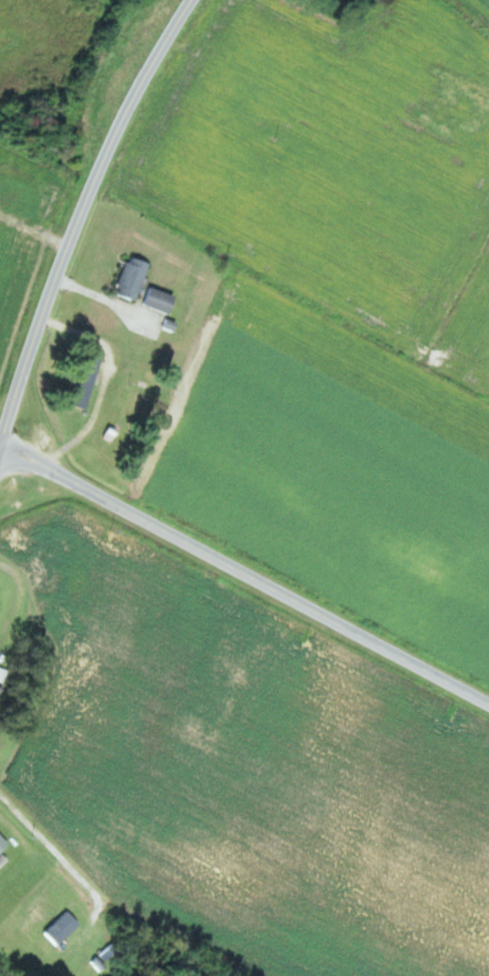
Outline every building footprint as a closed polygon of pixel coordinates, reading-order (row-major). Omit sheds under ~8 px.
[(111,293),(131,301),(146,264),(125,256),(111,293)] [(141,304),(167,314),(174,296),(148,286),(141,304)] [(97,358),(77,353),(64,405),(83,410),(97,358)] [(78,923),(64,910),(41,933),(55,947),(78,923)]
